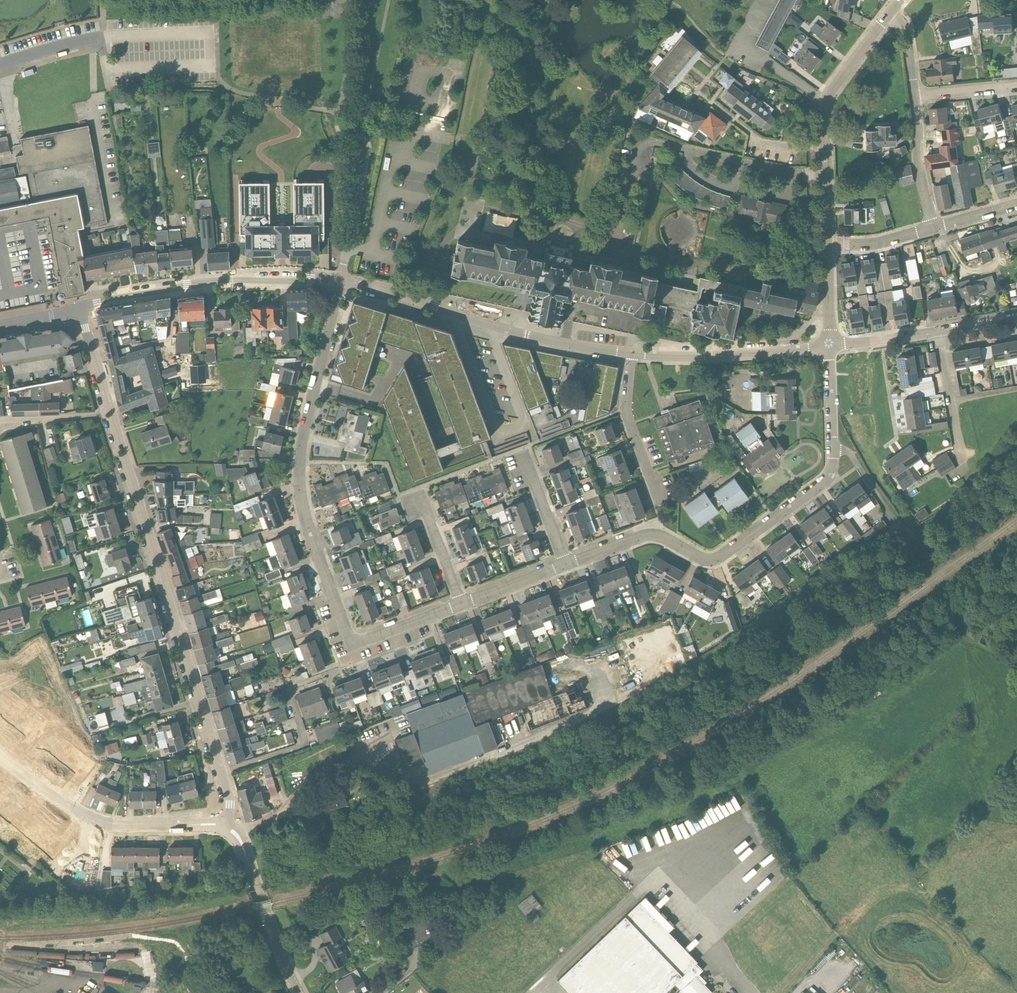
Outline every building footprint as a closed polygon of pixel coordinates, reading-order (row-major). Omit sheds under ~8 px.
[(855,4),(856,0),(839,0),(839,1),(837,11),(838,11),(837,16),(849,22),(851,12),(846,11),(848,3),(855,4)] [(791,11),(792,8),(779,1),(776,6),(789,13),(791,11)] [(787,18),(789,13),(776,6),(773,12),(786,19),(787,18)] [(783,24),(786,19),(773,12),(770,17),(783,24)] [(1013,32),(1013,24),(1012,14),(978,16),(979,28),(979,29),(986,28),(986,34),(995,33),(1013,32)] [(981,42),(979,28),(978,16),(968,19),(968,18),(940,25),(942,34),(945,43),(971,36),(974,56),(983,54),(981,42)] [(781,30),(783,24),(770,17),(767,22),(781,30)] [(778,35),(781,30),(767,22),(764,28),(778,35)] [(830,45),(840,31),(828,22),(823,29),(822,28),(816,35),(830,45)] [(678,33),(682,29),(678,25),(674,29),(678,33)] [(775,40),(778,35),(764,28),(761,33),(775,40)] [(773,44),(775,40),(761,33),(758,39),(772,46),(773,44)] [(701,52),(701,51),(682,36),(649,76),(658,83),(639,106),(634,118),(651,125),(655,114),(686,127),(681,138),(687,141),(688,141),(705,118),(659,98),(660,96),(666,90),(668,92),(701,52)] [(769,51),(772,46),(758,39),(755,45),(769,52),(769,51)] [(769,51),(772,53),(770,55),(775,59),(782,51),(773,44),(772,46),(769,51)] [(807,50),(803,47),(793,60),(797,63),(809,73),(820,59),(807,50)] [(787,65),(791,59),(781,52),(777,58),(787,65)] [(954,80),(953,66),(950,67),(949,64),(955,64),(955,58),(948,58),(933,59),(934,69),(927,69),(928,82),(954,80)] [(1004,70),(1005,78),(1016,77),(1016,69),(1004,70)] [(744,94),(744,93),(740,90),(743,85),(733,77),(733,78),(726,72),(720,81),(730,88),(723,97),(734,106),(735,106),(744,94)] [(760,102),(755,98),(746,91),(744,93),(744,94),(735,106),(734,106),(732,108),(747,119),(749,117),(760,102)] [(749,117),(755,122),(760,126),(761,125),(765,129),(768,128),(774,121),(774,118),(769,114),(774,109),(762,100),(760,102),(749,117)] [(1012,129),(1009,117),(1003,118),(999,104),(988,107),(994,127),(1004,124),(1006,131),(1012,129)] [(1016,122),(1016,104),(1012,106),(1014,115),(1009,117),(1012,129),(1016,128),(1016,124),(1016,122)] [(948,107),(946,107),(930,109),(931,124),(937,123),(938,130),(942,130),(952,129),(950,114),(954,114),(954,112),(953,110),(952,109),(950,108),(948,107)] [(983,126),(993,123),(988,107),(978,109),(980,119),(975,120),(976,126),(978,133),(980,140),(986,138),(983,126)] [(702,143),(708,135),(714,139),(725,124),(711,113),(699,128),(692,136),(702,143)] [(116,130),(123,129),(121,116),(114,117),(116,130)] [(64,296),(85,292),(82,273),(86,273),(86,272),(86,271),(81,272),(78,256),(83,255),(79,234),(77,228),(107,222),(89,125),(77,127),(21,138),(24,155),(16,156),(19,174),(27,173),(33,202),(0,209),(0,226),(39,218),(39,219),(44,218),(44,217),(49,216),(59,269),(57,269),(58,275),(60,275),(61,281),(58,282),(60,293),(59,293),(59,294),(59,295),(59,296),(60,297),(60,298),(61,298),(62,298),(63,298),(64,297),(64,296)] [(865,130),(866,150),(877,150),(882,150),(882,146),(890,146),(890,145),(895,145),(895,134),(893,134),(894,133),(894,132),(893,131),(892,130),(891,130),(890,131),(890,125),(875,125),(875,130),(865,130)] [(978,133),(976,126),(963,127),(964,135),(978,133)] [(958,128),(952,129),(942,130),(945,146),(956,145),(960,144),(958,128)] [(10,150),(8,141),(0,142),(0,152),(10,150)] [(149,141),(150,156),(162,155),(161,141),(149,141)] [(959,164),(956,145),(945,146),(941,146),(942,154),(926,156),(928,169),(944,167),(951,165),(959,164)] [(897,159),(906,153),(904,147),(894,150),(897,159)] [(992,162),(998,160),(997,154),(990,155),(992,162)] [(963,164),(959,165),(959,164),(951,165),(957,195),(959,206),(959,208),(973,206),(969,189),(983,186),(977,162),(963,164)] [(1016,176),(1016,163),(1012,165),(1002,168),(1003,172),(1008,189),(1016,187),(1016,182),(1016,177),(1016,176)] [(1003,172),(1002,168),(1001,164),(989,167),(990,171),(985,172),(988,185),(994,183),(997,192),(1008,189),(1003,172)] [(17,177),(14,166),(0,169),(0,206),(21,202),(21,200),(31,198),(26,175),(17,177)] [(675,182),(685,172),(681,167),(670,177),(675,182)] [(681,187),(690,176),(685,172),(675,182),(681,187)] [(901,185),(914,182),(912,174),(899,177),(901,185)] [(687,192),(695,180),(690,176),(681,187),(687,192)] [(693,196),(700,184),(695,180),(687,192),(693,196)] [(240,181),(240,240),(246,241),(246,254),(275,254),(275,256),(290,255),(290,254),(318,253),(318,240),(323,240),(323,181),(240,181)] [(699,200),(706,187),(700,184),(693,196),(699,200)] [(940,209),(959,206),(957,195),(950,196),(948,184),(936,186),(940,209)] [(706,203),(712,190),(706,187),(699,200),(706,203)] [(713,206),(718,193),(718,192),(712,190),(706,203),(713,206)] [(720,208),(724,194),(718,192),(718,193),(713,206),(720,208)] [(727,210),(730,196),(724,194),(720,208),(727,210)] [(214,246),(211,210),(210,199),(205,200),(205,207),(201,208),(201,211),(204,247),(214,246)] [(785,208),(755,202),(742,199),(739,215),(781,224),(785,208)] [(844,224),(867,224),(867,208),(874,208),(873,201),(862,202),(862,208),(844,208),(844,224)] [(1006,242),(1016,238),(1016,226),(1002,231),(1006,242)] [(169,243),(167,228),(154,230),(156,251),(159,270),(172,268),(170,250),(164,251),(164,244),(169,243)] [(181,240),(181,231),(180,228),(168,229),(168,232),(169,243),(172,268),(194,266),(192,247),(176,249),(175,241),(181,240)] [(986,232),(981,233),(985,248),(998,244),(998,245),(1001,252),(1008,250),(1006,242),(1002,231),(996,233),(995,230),(986,232)] [(976,234),(960,239),(965,255),(966,255),(968,260),(978,257),(977,251),(985,248),(981,233),(979,233),(976,234)] [(138,235),(135,235),(131,235),(134,249),(138,272),(159,270),(156,251),(140,253),(138,235)] [(664,320),(667,305),(671,286),(656,282),(657,277),(641,273),(640,279),(620,275),(622,268),(545,251),(543,259),(525,255),(527,247),(495,240),(494,248),(474,244),(474,243),(458,240),(456,253),(455,253),(453,261),(454,261),(451,274),(467,277),(467,274),(495,280),(495,281),(503,283),(503,282),(530,288),(529,292),(536,293),(530,320),(558,326),(564,299),(570,300),(571,297),(598,302),(598,303),(605,305),(606,304),(634,310),(633,313),(664,320)] [(207,254),(209,270),(231,268),(229,247),(219,248),(220,253),(207,254)] [(138,272),(134,249),(84,258),(83,255),(78,256),(81,272),(86,271),(87,279),(136,269),(137,272),(138,272)] [(981,253),(985,263),(992,261),(989,250),(981,253)] [(886,262),(880,263),(885,291),(893,290),(892,283),(891,278),(901,277),(902,277),(898,255),(886,257),(886,262)] [(936,257),(942,277),(948,275),(945,267),(943,261),(941,255),(936,257)] [(908,259),(912,278),(921,276),(918,257),(908,259)] [(942,277),(936,257),(931,258),(932,262),(935,272),(932,273),(933,276),(931,276),(931,275),(924,277),(925,278),(926,281),(942,277)] [(873,259),(860,261),(861,267),(864,283),(875,281),(877,293),(885,291),(880,263),(874,264),(873,259)] [(853,262),(841,264),(843,278),(841,278),(842,285),(844,284),(844,286),(856,284),(857,289),(857,290),(858,295),(866,294),(864,283),(861,267),(854,268),(853,262)] [(970,279),(958,283),(960,288),(964,298),(965,297),(967,305),(976,302),(973,295),(979,293),(986,290),(986,293),(997,289),(993,275),(982,278),(971,282),(970,279)] [(671,286),(667,305),(692,311),(690,318),(691,318),(690,320),(693,321),(691,329),(692,329),(704,332),(718,335),(718,334),(732,337),(739,302),(757,306),(756,312),(763,313),(764,308),(793,314),(794,309),(798,290),(787,287),(770,284),(770,282),(763,280),(762,283),(761,290),(734,285),(700,277),(698,287),(697,291),(681,288),(671,286)] [(789,281),(787,287),(798,290),(794,309),(807,313),(809,307),(815,309),(819,292),(816,291),(818,283),(797,278),(797,282),(793,281),(789,280),(789,281)] [(307,290),(287,290),(288,309),(288,324),(288,326),(289,339),(291,338),(298,337),(297,323),(297,309),(308,309),(307,300),(307,290)] [(893,290),(885,291),(890,320),(896,319),(897,324),(910,322),(906,300),(904,301),(895,302),(893,290)] [(868,306),(868,307),(871,323),(872,329),(884,327),(883,321),(890,320),(885,291),(877,293),(879,305),(868,306)] [(849,312),(847,313),(848,319),(850,319),(852,332),(865,330),(864,324),(871,323),(868,307),(868,306),(866,294),(858,295),(860,308),(848,310),(849,312)] [(945,315),(958,313),(955,295),(942,297),(945,315)] [(206,325),(204,296),(198,296),(179,298),(180,326),(189,326),(206,325)] [(932,318),(945,315),(942,297),(929,300),(932,318)] [(171,314),(171,299),(171,298),(157,300),(156,316),(156,326),(168,326),(171,314)] [(138,319),(156,316),(157,300),(135,303),(138,319)] [(343,382),(363,388),(378,339),(424,353),(434,376),(412,384),(404,362),(383,399),(415,482),(487,455),(481,440),(492,436),(451,330),(361,302),(356,319),(348,322),(352,334),(346,336),(349,343),(340,346),(345,357),(336,361),(343,382)] [(0,311),(0,319),(48,311),(46,303),(0,311)] [(139,326),(138,319),(135,303),(122,305),(127,334),(130,333),(131,328),(139,326)] [(99,309),(96,313),(99,323),(106,322),(108,330),(115,329),(115,328),(118,329),(120,336),(121,336),(127,334),(122,305),(99,309)] [(254,329),(246,329),(247,345),(256,345),(256,338),(256,336),(260,336),(260,329),(268,328),(267,307),(253,308),(254,329)] [(281,307),(267,307),(268,328),(276,328),(276,335),(282,335),(282,344),(289,343),(289,339),(288,326),(282,327),(281,307)] [(231,308),(220,308),(220,311),(214,311),(215,331),(224,331),(224,326),(231,326),(231,331),(240,330),(239,319),(231,319),(231,308)] [(106,322),(99,323),(104,342),(114,339),(114,338),(113,333),(115,332),(115,329),(108,330),(106,322)] [(168,329),(168,326),(156,326),(158,340),(167,339),(168,329)] [(73,340),(62,329),(58,333),(52,334),(51,330),(44,331),(44,330),(42,330),(41,330),(39,330),(37,330),(36,331),(35,331),(33,332),(31,332),(31,333),(18,335),(17,334),(15,334),(13,334),(12,335),(10,335),(9,335),(7,336),(6,336),(6,337),(0,338),(0,348),(1,355),(2,355),(3,361),(52,353),(53,358),(55,360),(62,352),(62,353),(68,347),(67,347),(73,340)] [(127,334),(121,336),(123,344),(131,342),(131,339),(130,333),(127,334)] [(207,349),(215,349),(214,337),(206,338),(207,349)] [(114,339),(104,342),(105,348),(108,360),(119,357),(117,350),(116,346),(114,339)] [(1006,343),(1009,358),(1016,356),(1016,341),(1006,343)] [(564,356),(503,343),(534,428),(535,427),(557,420),(540,375),(559,379),(563,356),(564,356)] [(995,360),(1009,358),(1006,343),(992,345),(995,357),(989,358),(990,365),(996,364),(995,360)] [(69,348),(70,353),(79,351),(78,345),(69,348)] [(70,354),(70,353),(69,348),(68,347),(62,353),(63,356),(65,356),(69,370),(84,367),(80,352),(70,354)] [(906,356),(898,358),(900,372),(916,369),(914,356),(914,355),(913,347),(905,348),(906,356)] [(981,347),(967,350),(970,365),(971,371),(984,368),(984,366),(990,365),(989,358),(983,359),(981,347)] [(119,357),(109,360),(111,370),(116,391),(117,400),(129,395),(128,387),(128,386),(132,384),(131,377),(141,374),(143,382),(146,389),(161,384),(160,379),(159,376),(151,348),(132,354),(127,355),(125,348),(117,350),(119,357)] [(216,349),(215,349),(207,349),(207,354),(207,360),(207,362),(216,362),(216,349)] [(302,349),(289,350),(289,358),(296,358),(302,358),(302,349)] [(956,368),(970,365),(967,350),(953,352),(956,368)] [(931,367),(938,366),(936,352),(929,353),(931,367)] [(275,365),(273,372),(281,374),(279,380),(296,384),(299,370),(296,369),(293,369),(296,358),(289,358),(278,358),(276,365),(275,365)] [(583,422),(583,423),(608,414),(609,413),(611,407),(619,366),(595,362),(583,422)] [(203,364),(193,366),(196,381),(207,378),(203,364)] [(770,369),(760,369),(760,377),(770,377),(770,369)] [(916,369),(900,372),(903,386),(906,386),(907,392),(908,392),(935,388),(934,380),(919,383),(916,369)] [(73,371),(62,374),(62,376),(63,380),(71,378),(75,377),(73,371)] [(63,380),(62,380),(64,390),(65,394),(74,392),(71,378),(63,380)] [(795,391),(795,388),(795,378),(776,379),(776,385),(775,385),(776,392),(769,392),(769,390),(751,391),(752,400),(793,399),(792,391),(795,391)] [(993,379),(994,388),(1003,386),(1001,378),(993,379)] [(39,385),(38,385),(39,403),(39,414),(40,414),(59,414),(59,403),(51,403),(51,402),(50,392),(53,391),(53,392),(64,390),(62,380),(40,384),(39,385)] [(261,385),(260,389),(275,393),(276,386),(262,382),(261,385)] [(166,405),(164,395),(161,384),(146,389),(129,395),(117,400),(120,411),(149,400),(152,411),(166,405)] [(14,396),(9,397),(10,405),(12,415),(39,414),(39,403),(38,385),(31,386),(32,403),(17,404),(16,398),(14,396)] [(907,413),(924,411),(922,397),(936,395),(935,388),(908,392),(909,399),(905,399),(907,413)] [(289,410),(292,396),(277,393),(274,407),(289,410)] [(715,446),(706,417),(699,399),(668,410),(669,413),(653,418),(668,462),(676,459),(684,456),(707,448),(707,449),(715,446)] [(796,419),(796,409),(796,407),(793,407),(793,399),(752,400),(752,410),(769,409),(769,407),(776,407),(776,413),(777,413),(778,420),(796,419)] [(285,425),(289,410),(274,407),(270,421),(285,425)] [(924,411),(907,413),(909,427),(912,427),(913,434),(935,430),(934,424),(926,425),(924,411)] [(142,433),(147,449),(171,441),(167,426),(172,424),(169,413),(156,417),(160,427),(142,433)] [(342,427),(339,441),(346,443),(344,450),(365,456),(368,448),(360,446),(368,416),(362,415),(359,414),(358,415),(349,413),(346,428),(342,427)] [(251,415),(249,422),(266,427),(268,420),(251,415)] [(568,420),(562,422),(564,428),(570,426),(568,420)] [(761,436),(755,428),(750,422),(743,427),(755,444),(767,461),(774,456),(775,458),(785,451),(774,436),(769,440),(769,439),(763,442),(759,437),(761,436)] [(601,444),(616,439),(610,425),(595,430),(601,444)] [(767,461),(755,444),(743,427),(736,433),(739,437),(746,447),(747,446),(751,451),(746,455),(746,456),(741,460),(752,475),(762,468),(761,465),(767,461)] [(36,510),(44,507),(23,441),(33,438),(31,432),(13,438),(12,437),(1,441),(24,514),(36,510)] [(279,452),(283,436),(267,432),(264,441),(257,440),(255,446),(279,452)] [(82,458),(96,454),(90,435),(69,442),(73,454),(80,452),(82,458)] [(731,435),(726,438),(733,447),(737,444),(731,435)] [(542,450),(548,464),(563,458),(558,444),(542,450)] [(912,445),(899,454),(917,479),(921,477),(917,470),(912,464),(921,458),(915,449),(915,450),(912,445)] [(53,447),(43,450),(49,468),(59,465),(53,447)] [(584,456),(591,454),(589,447),(582,449),(584,456)] [(250,461),(250,457),(255,457),(255,449),(240,449),(238,457),(238,460),(250,461)] [(582,449),(567,454),(570,462),(584,456),(582,449)] [(609,469),(625,463),(620,450),(598,458),(600,465),(606,462),(609,469)] [(939,458),(933,461),(935,463),(937,468),(951,460),(947,453),(939,458)] [(899,454),(887,462),(890,467),(889,467),(895,475),(900,481),(908,476),(911,480),(913,483),(917,479),(899,454)] [(572,468),(552,475),(557,489),(572,483),(570,476),(577,474),(577,473),(575,468),(587,464),(586,462),(585,457),(584,456),(570,462),(572,468)] [(951,460),(937,468),(942,476),(955,468),(951,460)] [(690,473),(691,473),(704,468),(702,461),(688,466),(690,473)] [(614,483),(630,477),(625,463),(609,469),(614,483)] [(270,485),(264,471),(257,474),(256,471),(249,474),(246,467),(242,468),(227,468),(229,481),(244,476),(250,493),(270,485)] [(495,494),(508,490),(500,467),(494,469),(496,473),(488,476),(495,494)] [(155,471),(155,480),(154,480),(157,494),(181,494),(181,488),(185,488),(185,481),(174,482),(174,472),(155,471)] [(377,496),(390,491),(383,472),(375,475),(374,471),(369,473),(377,496)] [(364,500),(377,496),(369,473),(363,475),(365,479),(357,482),(364,500)] [(364,500),(357,482),(355,475),(347,478),(345,474),(340,476),(348,498),(361,493),(363,500),(364,501),(364,500)] [(495,494),(488,476),(480,479),(479,475),(474,477),(482,499),(495,494)] [(335,503),(348,498),(340,476),(335,477),(336,481),(328,484),(335,503)] [(469,504),(482,499),(474,477),(468,479),(470,483),(462,486),(469,504)] [(749,498),(743,490),(735,478),(714,492),(717,496),(714,499),(719,505),(722,503),(729,512),(749,498)] [(104,480),(91,484),(94,493),(97,502),(110,497),(104,480)] [(469,504),(462,486),(461,482),(453,485),(451,481),(446,483),(455,505),(467,500),(469,504)] [(335,503),(328,484),(321,487),(319,483),(314,485),(322,507),(335,503)] [(441,510),(455,505),(446,483),(441,485),(443,489),(434,492),(441,510)] [(584,500),(598,495),(596,488),(584,492),(583,488),(575,490),(572,483),(557,489),(562,503),(582,495),(584,500)] [(871,501),(868,496),(858,483),(846,491),(856,504),(859,509),(871,501)] [(624,508),(640,502),(635,489),(614,497),(618,510),(624,508)] [(67,491),(61,493),(63,501),(63,502),(70,500),(67,491)] [(719,505),(714,499),(711,501),(704,491),(684,506),(699,526),(719,511),(716,507),(719,505)] [(844,513),(856,504),(846,491),(834,500),(844,513)] [(157,509),(174,506),(186,506),(186,498),(186,494),(181,494),(157,494),(160,508),(157,509)] [(598,495),(584,500),(587,507),(601,502),(598,495)] [(264,515),(279,510),(274,496),(259,502),(257,496),(234,505),(235,512),(251,506),(252,505),(257,518),(264,515)] [(513,521),(528,515),(523,501),(508,507),(513,521)] [(629,521),(630,520),(644,515),(640,502),(624,508),(629,521)] [(502,503),(486,509),(489,515),(504,510),(504,509),(502,503)] [(202,516),(192,516),(192,515),(176,515),(174,506),(157,509),(159,522),(176,519),(177,522),(199,523),(202,521),(202,516)] [(92,528),(94,527),(117,520),(113,507),(87,515),(92,528)] [(812,516),(822,530),(834,521),(824,507),(812,516)] [(400,522),(399,519),(398,519),(397,516),(399,516),(396,508),(370,517),(373,525),(379,523),(381,529),(400,522)] [(571,527),(586,522),(581,508),(566,514),(571,527)] [(269,529),(284,523),(279,510),(264,515),(269,529)] [(210,527),(221,528),(222,514),(211,513),(210,527)] [(339,513),(333,515),(336,523),(342,521),(339,513)] [(606,514),(599,517),(604,531),(611,528),(606,514)] [(518,533),(509,537),(511,543),(526,538),(524,532),(533,529),(528,515),(513,521),(518,533)] [(455,528),(452,529),(457,542),(471,536),(469,529),(473,528),(468,516),(455,521),(457,527),(455,528)] [(810,538),(822,530),(812,516),(800,525),(810,538)] [(69,517),(62,519),(66,534),(74,532),(69,517)] [(860,546),(865,542),(861,536),(856,530),(851,523),(848,518),(842,522),(851,533),(860,546)] [(35,539),(54,533),(50,520),(31,526),(35,539)] [(99,541),(121,533),(117,520),(94,527),(99,541)] [(877,534),(888,526),(883,520),(872,527),(872,528),(877,534)] [(576,541),(591,535),(586,522),(571,527),(576,541)] [(844,538),(851,533),(842,522),(836,527),(844,538)] [(347,526),(331,532),(336,545),(341,543),(344,549),(359,544),(360,543),(362,543),(358,531),(350,534),(347,526)] [(870,539),(877,534),(872,528),(865,533),(870,539)] [(177,531),(172,533),(170,529),(157,533),(164,553),(167,552),(177,548),(186,545),(191,545),(194,545),(193,538),(192,538),(191,534),(184,537),(185,540),(180,541),(177,531)] [(403,548),(419,542),(414,529),(398,536),(403,548)] [(374,533),(370,531),(366,533),(368,540),(375,537),(374,533)] [(244,545),(260,538),(257,532),(242,538),(244,545)] [(390,532),(375,538),(378,545),(393,539),(390,532)] [(778,541),(788,555),(800,546),(790,532),(778,541)] [(40,553),(59,547),(54,533),(35,539),(40,553)] [(278,554),(293,548),(288,534),(273,540),(278,554)] [(471,536),(457,542),(462,555),(464,555),(467,553),(470,559),(488,552),(486,547),(483,547),(481,541),(474,543),(471,536)] [(500,547),(511,543),(509,537),(497,541),(500,547)] [(244,545),(246,553),(263,547),(260,538),(244,545)] [(543,554),(537,540),(528,543),(526,538),(511,543),(516,555),(524,552),(527,560),(543,554)] [(777,563),(788,555),(778,541),(767,549),(777,563)] [(408,562),(424,555),(419,542),(403,548),(408,562)] [(823,553),(818,546),(815,542),(809,547),(817,558),(823,553)] [(75,544),(69,546),(70,552),(77,551),(75,544)] [(345,570),(361,565),(368,563),(363,549),(362,550),(359,544),(344,550),(346,555),(341,557),(345,570)] [(183,565),(182,562),(188,560),(195,557),(191,547),(191,545),(186,545),(177,548),(167,552),(173,568),(183,565)] [(40,553),(44,566),(63,560),(59,547),(40,553)] [(819,561),(817,558),(809,547),(803,551),(813,566),(819,561)] [(117,549),(112,550),(112,553),(116,565),(118,572),(132,568),(130,561),(126,548),(121,550),(118,551),(117,549)] [(283,567),(298,562),(293,548),(278,554),(268,557),(273,570),(283,567)] [(472,580),(487,574),(484,565),(492,562),(488,552),(470,559),(472,565),(467,567),(472,580)] [(81,554),(74,556),(79,570),(85,568),(81,554)] [(201,555),(195,557),(198,566),(204,564),(201,555)] [(661,578),(669,564),(655,556),(647,570),(661,578)] [(198,566),(195,557),(188,560),(191,568),(192,567),(196,566),(198,566)] [(755,581),(768,572),(758,559),(745,569),(755,581)] [(190,568),(191,568),(188,560),(182,562),(183,565),(173,568),(175,575),(173,576),(176,586),(194,579),(190,568)] [(402,562),(386,568),(389,575),(404,569),(402,562)] [(674,585),(682,571),(669,564),(661,578),(658,583),(669,590),(672,584),(674,585)] [(378,571),(379,572),(366,577),(361,565),(345,570),(350,584),(364,579),(366,584),(376,580),(388,576),(386,569),(378,571)] [(625,566),(611,571),(620,594),(629,590),(630,594),(634,593),(637,600),(636,600),(638,606),(646,604),(639,585),(633,587),(630,581),(625,566)] [(790,580),(783,571),(779,566),(774,570),(784,584),(790,580)] [(417,586),(433,580),(428,567),(409,574),(412,580),(415,579),(417,586)] [(267,580),(281,574),(279,568),(265,574),(267,580)] [(404,569),(389,575),(391,582),(407,576),(404,569)] [(755,581),(745,569),(733,578),(742,590),(735,595),(745,607),(752,602),(747,595),(755,590),(751,584),(755,581)] [(778,588),(784,584),(774,570),(768,574),(778,588)] [(607,598),(620,594),(611,571),(598,576),(603,591),(606,597),(600,600),(605,612),(611,610),(607,598)] [(288,594),(307,586),(303,573),(286,579),(291,592),(288,593),(288,594)] [(267,580),(269,586),(284,581),(281,574),(267,580)] [(54,580),(59,599),(72,596),(67,577),(54,580)] [(693,577),(683,595),(682,597),(679,602),(682,603),(685,598),(695,604),(696,602),(698,599),(706,585),(693,577)] [(45,603),(59,599),(54,580),(40,584),(45,603)] [(359,608),(374,602),(372,596),(381,592),(376,580),(366,584),(368,590),(355,595),(359,608)] [(417,586),(422,599),(430,596),(430,597),(439,594),(433,580),(417,586)] [(180,601),(201,595),(198,587),(204,585),(203,581),(177,589),(180,601)] [(573,586),(579,603),(593,598),(586,581),(573,586)] [(644,583),(639,585),(646,604),(650,597),(644,583)] [(31,606),(45,603),(40,584),(26,587),(31,606)] [(712,605),(719,592),(706,585),(698,599),(696,602),(695,604),(711,613),(714,606),(712,605)] [(302,604),(309,601),(305,590),(307,589),(307,587),(308,586),(307,586),(288,594),(290,599),(284,601),(283,603),(284,608),(287,609),(290,615),(304,609),(302,604)] [(566,608),(579,603),(573,586),(559,591),(566,608)] [(200,609),(198,602),(218,597),(216,590),(201,595),(180,601),(184,614),(201,609),(200,609)] [(667,610),(676,593),(671,590),(659,611),(664,614),(667,610)] [(401,607),(407,605),(402,592),(396,594),(401,607)] [(120,606),(102,612),(106,625),(124,620),(131,618),(135,617),(141,615),(158,610),(154,597),(151,598),(150,595),(140,598),(141,601),(137,602),(134,593),(125,596),(127,604),(120,606)] [(673,613),(676,608),(679,602),(682,597),(676,593),(667,610),(673,613)] [(395,610),(401,607),(396,594),(390,597),(395,610)] [(548,595),(535,600),(541,617),(541,616),(543,623),(546,630),(553,627),(552,624),(558,622),(562,633),(568,631),(562,614),(556,616),(548,595)] [(523,611),(518,613),(523,626),(528,641),(530,641),(532,646),(537,644),(535,639),(534,637),(547,632),(546,630),(543,623),(541,616),(541,617),(535,600),(521,605),(523,611)] [(606,616),(605,612),(600,600),(594,602),(600,619),(601,619),(605,617),(606,616)] [(724,604),(734,632),(743,629),(732,601),(724,604)] [(364,621),(388,612),(386,606),(377,609),(374,602),(359,608),(364,621)] [(7,610),(12,629),(26,625),(21,606),(7,610)] [(200,609),(184,614),(189,633),(208,627),(216,625),(226,621),(224,614),(208,620),(208,621),(205,622),(201,609),(200,609)] [(510,609),(496,615),(502,630),(505,637),(516,633),(515,629),(517,628),(516,624),(510,609)] [(12,629),(7,610),(0,612),(0,632),(12,629)] [(136,623),(127,626),(129,632),(144,627),(161,622),(158,610),(141,615),(135,617),(136,623)] [(606,616),(607,618),(613,616),(611,610),(605,612),(606,614),(606,616)] [(254,614),(257,622),(265,619),(262,611),(254,614)] [(562,614),(568,631),(573,629),(574,628),(568,612),(562,614)] [(295,634),(311,628),(305,615),(290,621),(295,634)] [(489,635),(502,630),(496,615),(483,620),(489,635)] [(129,632),(121,634),(122,635),(124,641),(146,634),(148,640),(165,635),(161,622),(144,627),(129,632)] [(472,624),(458,629),(464,644),(467,652),(478,648),(477,646),(479,645),(480,645),(477,639),(472,624)] [(684,624),(683,626),(678,634),(688,631),(685,624),(684,624)] [(208,627),(189,633),(194,648),(217,642),(216,642),(231,637),(229,630),(218,634),(216,625),(208,627)] [(517,628),(515,629),(516,633),(521,644),(522,648),(530,645),(528,641),(523,626),(517,628)] [(450,649),(464,644),(458,629),(445,634),(450,649)] [(289,634),(271,641),(274,648),(279,646),(292,641),(289,634)] [(217,642),(194,648),(198,664),(222,657),(219,648),(234,643),(233,637),(231,637),(216,642),(217,642)] [(305,658),(320,653),(315,639),(300,645),(305,658)] [(491,640),(486,642),(493,661),(500,658),(494,641),(493,640),(491,640)] [(155,641),(141,646),(143,653),(157,649),(155,641)] [(292,641),(279,646),(281,651),(282,654),(295,649),(295,648),(292,641)] [(479,645),(477,646),(478,648),(484,664),(493,661),(486,642),(480,645),(479,645)] [(271,643),(261,646),(264,654),(274,651),(271,643)] [(564,646),(567,654),(573,651),(570,644),(564,646)] [(698,659),(693,645),(683,648),(684,651),(688,663),(698,659)] [(546,651),(549,658),(555,655),(553,649),(546,651)] [(431,651),(424,654),(431,672),(439,669),(443,679),(454,675),(447,656),(441,658),(439,652),(432,654),(431,651)] [(305,658),(310,672),(325,667),(320,653),(305,658)] [(54,654),(47,661),(53,667),(60,660),(54,654)] [(146,672),(162,667),(158,654),(142,658),(146,672)] [(422,675),(431,672),(424,654),(416,657),(417,660),(412,662),(414,669),(408,671),(415,689),(426,685),(422,675)] [(453,654),(447,656),(454,675),(460,673),(458,666),(453,654)] [(222,657),(198,664),(202,675),(219,670),(240,663),(244,662),(242,656),(228,660),(227,655),(222,657)] [(526,658),(529,665),(536,663),(533,656),(526,658)] [(134,657),(119,661),(121,668),(136,664),(134,657)] [(260,666),(257,658),(254,659),(244,662),(240,663),(242,671),(260,666)] [(409,692),(415,689),(408,671),(402,673),(399,663),(385,668),(391,683),(393,690),(394,690),(407,685),(409,692)] [(71,664),(60,667),(62,672),(62,673),(63,675),(64,675),(73,672),(71,664)] [(542,664),(462,693),(406,714),(413,733),(395,740),(406,769),(424,762),(428,773),(506,743),(505,740),(497,743),(489,721),(522,708),(531,731),(585,709),(581,698),(577,687),(564,692),(552,697),(542,664)] [(148,678),(124,685),(126,694),(134,691),(134,692),(138,691),(142,690),(143,690),(142,687),(150,685),(150,684),(166,680),(162,667),(146,672),(148,678)] [(287,676),(290,671),(285,668),(282,673),(287,676)] [(381,694),(393,690),(391,683),(385,668),(372,673),(378,688),(379,687),(380,690),(381,694)] [(219,670),(202,675),(204,682),(208,696),(225,691),(232,689),(245,685),(252,683),(249,673),(229,679),(230,683),(223,685),(221,678),(221,677),(219,670)] [(309,679),(307,673),(307,671),(291,677),(294,684),(309,679)] [(485,672),(475,675),(479,686),(489,682),(485,672)] [(347,682),(353,697),(366,692),(360,677),(347,682)] [(153,697),(169,692),(166,680),(150,684),(150,685),(153,697)] [(356,706),(353,697),(347,682),(334,687),(339,702),(346,700),(349,709),(356,706)] [(319,688),(297,696),(305,718),(327,710),(319,688)] [(373,692),(377,706),(385,703),(380,690),(373,692)] [(126,694),(122,695),(125,706),(137,702),(134,692),(134,691),(126,694)] [(229,705),(225,691),(208,696),(212,711),(229,705)] [(157,710),(173,705),(169,692),(153,697),(154,698),(157,710)] [(371,708),(377,706),(373,692),(366,695),(371,708)] [(429,696),(432,703),(440,700),(437,693),(429,696)] [(249,710),(252,709),(251,706),(262,703),(261,696),(246,700),(249,710)] [(403,713),(409,711),(407,704),(400,706),(403,713)] [(218,728),(234,723),(229,705),(212,711),(218,728)] [(105,712),(96,715),(100,730),(109,727),(105,712)] [(274,715),(276,723),(288,719),(286,712),(274,715)] [(314,727),(319,744),(343,736),(334,712),(328,713),(331,721),(314,727)] [(247,731),(246,727),(243,720),(234,723),(218,728),(221,739),(238,734),(247,731)] [(343,735),(364,727),(361,720),(347,725),(346,720),(338,723),(343,735)] [(159,732),(156,733),(158,741),(167,738),(181,734),(177,721),(157,727),(159,732)] [(257,729),(265,726),(263,721),(255,724),(257,729)] [(265,726),(257,729),(258,734),(267,732),(265,726)] [(155,742),(158,741),(157,735),(153,736),(152,732),(141,735),(143,745),(147,744),(155,742)] [(55,734),(45,747),(55,755),(65,742),(55,734)] [(100,734),(92,736),(95,744),(103,742),(100,734)] [(167,738),(158,741),(159,743),(161,749),(163,748),(165,753),(185,747),(184,744),(181,734),(167,738)] [(240,740),(238,734),(221,739),(225,752),(251,744),(249,738),(240,740)] [(129,745),(140,742),(138,735),(127,738),(129,745)] [(343,747),(341,737),(334,739),(336,748),(343,747)] [(266,746),(266,744),(264,740),(251,744),(225,752),(229,763),(246,758),(245,758),(254,755),(252,750),(266,746)] [(65,742),(55,755),(64,762),(74,750),(65,742)] [(110,743),(102,746),(105,756),(113,753),(110,743)] [(346,756),(343,747),(336,748),(339,758),(346,756)] [(74,750),(64,762),(73,770),(83,757),(74,750)] [(83,757),(73,770),(83,777),(93,765),(83,757)] [(109,762),(102,772),(107,775),(114,765),(109,762)] [(273,777),(269,762),(262,765),(266,779),(273,777)] [(117,771),(114,780),(118,782),(122,772),(117,771)] [(165,773),(158,774),(159,788),(166,786),(171,802),(183,799),(177,778),(166,781),(165,773)] [(177,778),(183,799),(199,794),(192,773),(178,776),(178,778),(177,778)] [(350,794),(362,784),(354,774),(342,783),(346,789),(324,796),(328,809),(347,804),(344,795),(350,794)] [(278,794),(273,777),(266,779),(271,796),(278,794)] [(105,801),(114,780),(110,778),(107,784),(109,785),(107,787),(99,784),(94,797),(105,801)] [(105,801),(116,806),(121,793),(113,790),(114,787),(115,788),(118,782),(114,780),(105,801)] [(143,791),(143,786),(136,787),(135,780),(130,780),(130,807),(143,807),(143,791)] [(156,806),(156,783),(151,783),(151,786),(143,786),(143,791),(143,807),(156,806)] [(259,783),(237,789),(246,820),(262,815),(262,814),(267,812),(270,811),(269,806),(266,807),(259,783)] [(0,793),(0,812),(14,796),(4,788),(0,793)] [(0,812),(0,813),(10,821),(24,805),(14,796),(0,812)] [(27,813),(16,825),(25,833),(36,821),(27,813)] [(36,821),(25,833),(34,841),(45,829),(36,821)] [(45,829),(34,841),(43,849),(54,837),(45,829)] [(54,837),(43,849),(53,858),(63,846),(54,837)] [(112,847),(111,869),(124,869),(124,868),(124,861),(124,847),(112,847)] [(124,869),(124,871),(128,871),(128,864),(128,861),(134,861),(136,861),(136,847),(124,847),(124,861),(124,868),(124,869)] [(148,874),(148,868),(148,848),(136,847),(136,861),(145,861),(145,864),(143,864),(143,871),(144,871),(144,880),(148,880),(148,874)] [(169,861),(181,861),(182,861),(181,847),(169,847),(169,861)] [(189,876),(188,860),(194,860),(194,847),(181,847),(182,861),(181,861),(183,877),(189,876)] [(148,848),(148,868),(160,868),(160,848),(148,848)] [(100,889),(111,887),(111,870),(103,870),(100,889)] [(547,912),(532,894),(517,906),(533,924),(547,912)] [(713,992),(704,984),(707,982),(699,974),(703,970),(647,909),(640,902),(559,980),(571,992),(664,992),(675,983),(681,990),(678,992),(712,992),(713,992)] [(330,970),(347,961),(343,953),(345,952),(341,945),(339,946),(336,940),(341,938),(335,927),(321,934),(327,944),(318,949),(330,970)] [(104,964),(93,963),(93,972),(103,973),(104,964)] [(344,978),(336,983),(342,992),(345,992),(368,992),(369,992),(356,970),(343,977),(344,978)]
